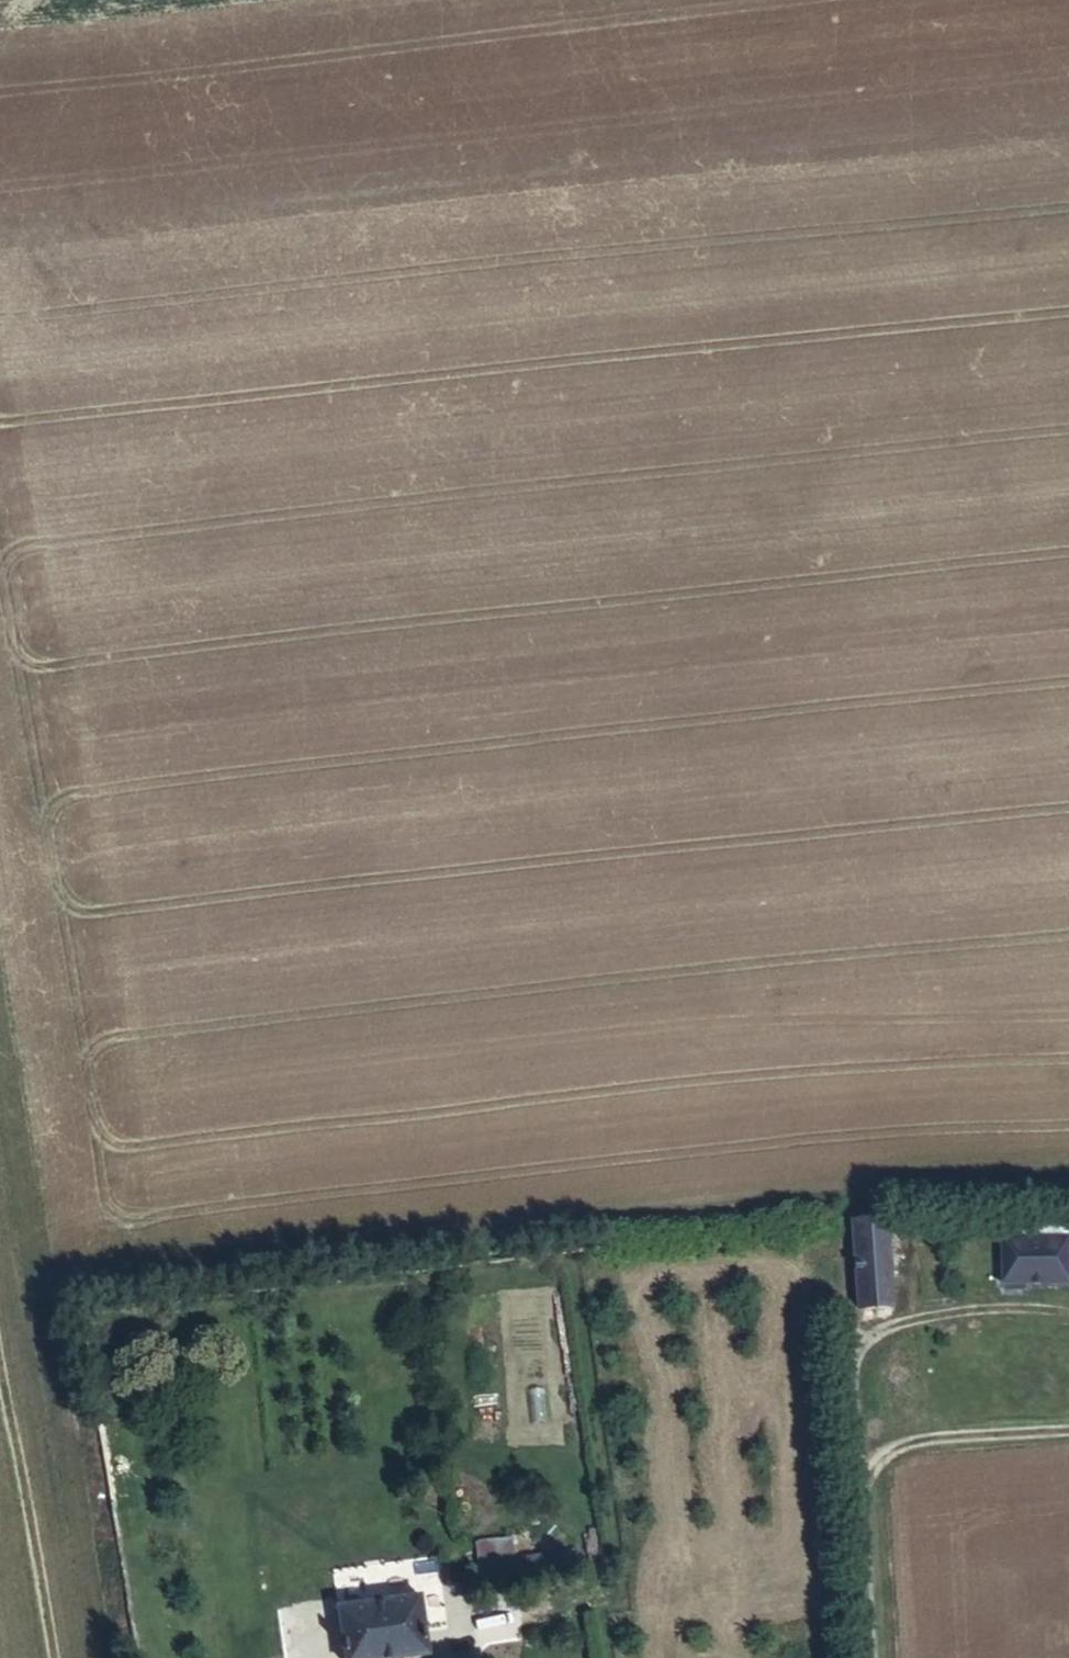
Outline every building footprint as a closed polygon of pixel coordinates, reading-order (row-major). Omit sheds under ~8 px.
[(916,1286),(912,1213),(884,1214),(889,1287),(916,1286)] [(889,1287),(884,1214),(854,1215),(859,1304),(889,1302),(889,1287)] [(1068,1236),(1005,1237),(1006,1278),(1068,1277),(1068,1271),(1068,1236)] [(571,1572),(569,1554),(511,1560),(512,1578),(571,1572)] [(419,1588),(337,1599),(346,1657),(347,1657),(427,1646),(419,1588)]
